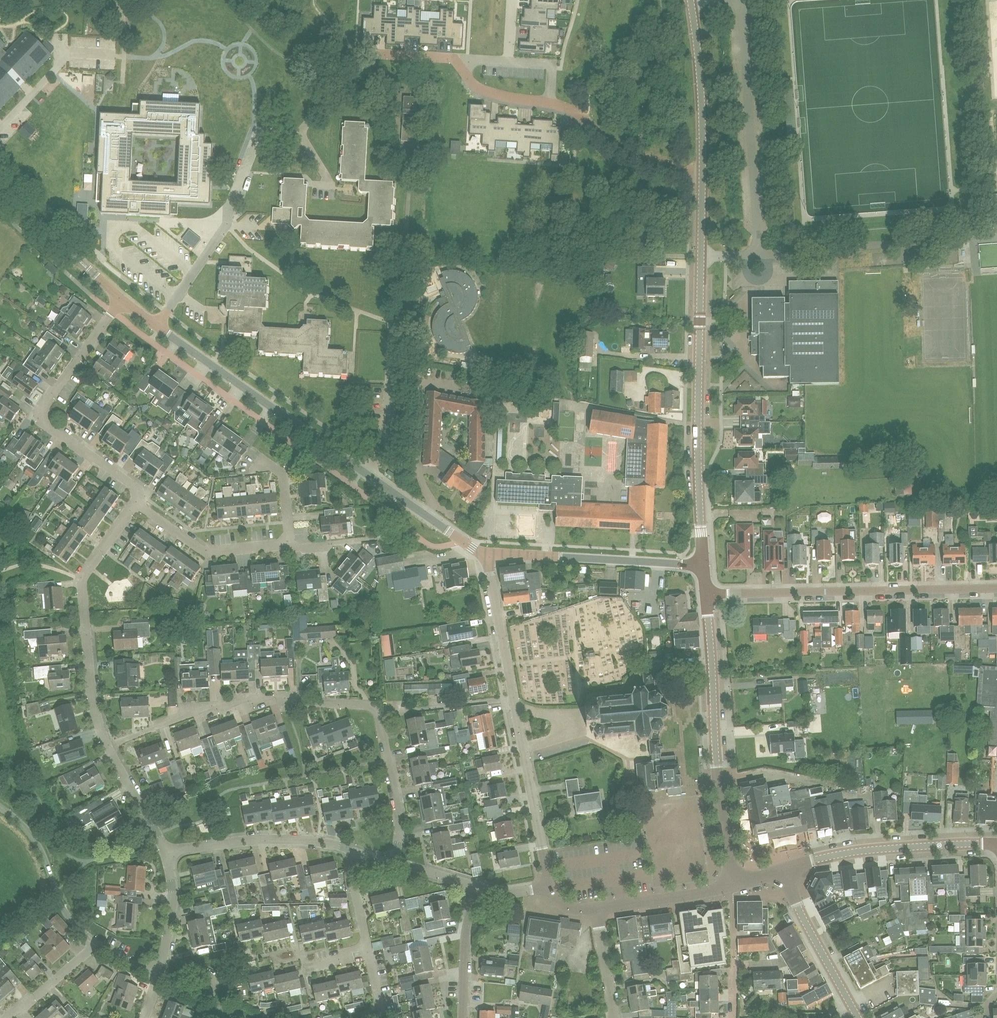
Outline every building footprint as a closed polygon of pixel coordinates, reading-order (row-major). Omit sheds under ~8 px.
[(547,10),(555,10),(559,11),(559,4),(560,4),(560,3),(531,2),(531,9),(524,8),(524,17),(521,17),(521,18),(549,19),(547,19),(547,10)] [(379,36),(381,10),(374,10),(373,19),(363,19),(362,42),(372,43),(372,36),(379,36)] [(395,44),(397,21),(387,20),(388,11),(381,10),(379,36),(387,37),(386,43),(395,44)] [(412,38),(414,12),(407,12),(406,21),(397,21),(395,44),(405,44),(405,38),(412,38)] [(429,46),(430,23),(421,22),(421,13),(414,12),(412,38),(420,39),(419,45),(429,46)] [(445,40),(447,14),(440,14),(439,23),(430,23),(429,46),(438,46),(438,40),(445,40)] [(454,15),(447,14),(445,40),(453,41),(452,47),(462,48),(464,25),(454,24),(454,15)] [(549,29),(549,19),(521,18),(521,27),(529,28),(529,35),(559,36),(560,30),(549,29)] [(50,55),(26,33),(7,54),(2,49),(5,46),(0,41),(0,109),(50,55)] [(559,37),(559,36),(529,35),(529,42),(520,41),(519,51),(545,53),(545,43),(558,44),(558,37),(559,37)] [(91,81),(90,70),(81,71),(81,82),(91,81)] [(210,89),(216,81),(212,77),(205,86),(210,89)] [(179,80),(180,87),(189,85),(188,78),(179,80)] [(288,88),(293,95),(299,91),(295,84),(288,88)] [(416,115),(417,98),(404,97),(403,114),(416,115)] [(106,104),(100,214),(211,220),(217,111),(191,110),(165,108),(106,104)] [(488,151),(491,113),(483,113),(484,107),(471,106),(469,135),(482,136),(482,146),(488,146),(488,151)] [(506,142),(508,118),(498,118),(497,124),(491,123),(491,113),(488,151),(495,152),(496,142),(506,142)] [(523,154),(525,125),(518,125),(518,119),(508,118),(506,142),(517,143),(516,153),(523,154)] [(542,144),(543,120),(533,120),(532,126),(525,125),(523,154),(523,158),(530,158),(531,144),(542,144)] [(553,121),(543,120),(542,144),(552,145),(552,155),(559,156),(560,141),(561,127),(553,127),(553,121)] [(393,221),(394,188),(393,188),(393,184),(366,182),(368,129),(365,129),(365,124),(345,123),(345,128),(343,128),(340,175),(343,175),(342,180),(358,181),(358,191),(360,193),(369,194),(368,220),(363,224),(310,221),(306,217),(307,186),(304,186),(305,180),(285,179),(285,185),(283,185),(282,203),(284,203),(283,210),(275,210),(274,222),(291,223),(291,226),(295,230),(299,226),(301,226),(300,244),(306,244),(306,246),(368,249),(368,248),(373,248),(374,226),(391,227),(391,221),(393,221)] [(327,327),(328,322),(308,321),(308,326),(304,326),(304,328),(300,330),(266,329),(262,326),(263,310),(266,310),(267,286),(266,286),(266,281),(247,280),(247,273),(252,274),(252,259),(231,258),(230,269),(223,269),(223,275),(221,274),(220,292),(222,292),(221,298),(227,298),(227,305),(222,305),(222,311),(225,315),(230,315),(229,332),(234,332),(234,334),(253,335),(253,333),(259,333),(259,332),(260,332),(259,352),(264,352),(264,354),(297,356),(297,354),(303,355),(303,353),(305,353),(304,373),(308,373),(308,375),(342,377),(342,375),(347,375),(348,355),(343,355),(343,351),(327,350),(328,327),(327,327)] [(665,297),(665,280),(653,280),(653,274),(654,274),(654,267),(641,267),(641,274),(647,274),(647,296),(665,297)] [(444,272),(442,273),(443,278),(440,279),(438,275),(444,291),(440,293),(442,298),(446,296),(449,303),(446,305),(443,307),(441,309),(439,311),(437,313),(435,316),(434,319),(433,322),(433,325),(432,328),(433,332),(433,335),(434,338),(436,340),(437,343),(440,346),(442,348),(444,350),(447,351),(450,352),(453,353),(456,354),(460,354),(463,353),(466,353),(469,352),(467,347),(470,345),(472,349),(473,349),(461,321),(464,319),(467,318),(469,316),(472,314),(474,311),(475,308),(476,305),(477,302),(478,299),(478,296),(478,293),(477,290),(476,287),(475,284),(473,281),(471,279),(468,277),(466,275),(463,273),(460,272),(457,271),(454,271),(451,271),(448,271),(444,272)] [(839,384),(839,295),(839,281),(789,281),(789,304),(785,304),(785,300),(755,300),(755,332),(752,332),(752,333),(752,334),(752,337),(752,354),(760,354),(760,366),(764,367),(764,376),(790,377),(790,384),(839,384)] [(69,302),(70,303),(68,306),(63,308),(61,312),(62,312),(83,327),(85,324),(87,325),(92,318),(80,310),(84,304),(73,296),(69,302)] [(83,327),(62,312),(50,328),(62,337),(65,331),(77,339),(82,332),(80,331),(83,327)] [(668,348),(668,333),(658,333),(658,331),(646,330),(633,329),(633,349),(645,349),(645,339),(653,339),(653,348),(668,348)] [(47,332),(40,343),(36,348),(57,363),(65,352),(55,346),(59,340),(47,332)] [(579,357),(593,358),(594,333),(581,333),(579,357)] [(116,356),(112,361),(130,373),(133,369),(125,364),(126,362),(124,361),(131,351),(115,339),(108,349),(116,356)] [(50,373),(57,363),(36,348),(36,349),(41,353),(38,357),(32,353),(23,366),(30,371),(35,374),(40,367),(50,373)] [(584,359),(584,367),(597,367),(597,359),(584,359)] [(118,373),(122,368),(129,374),(130,373),(112,361),(109,366),(100,360),(93,370),(108,382),(116,371),(118,373)] [(27,377),(30,371),(23,366),(19,363),(18,364),(14,362),(8,371),(11,373),(7,380),(30,396),(38,385),(27,377)] [(156,397),(169,378),(159,371),(152,382),(145,377),(137,387),(148,395),(150,393),(156,397)] [(610,372),(610,392),(623,393),(624,373),(610,372)] [(643,387),(642,376),(632,377),(632,387),(643,387)] [(179,385),(169,378),(156,397),(161,401),(160,404),(169,410),(176,399),(171,396),(179,385)] [(450,490),(453,486),(464,495),(462,498),(471,504),(482,487),(486,480),(476,474),(483,465),(493,466),(493,459),(485,459),(485,404),(491,404),(492,385),(486,385),(485,388),(481,388),(480,398),(485,398),(485,403),(427,392),(427,402),(423,466),(438,467),(438,468),(448,475),(442,484),(450,490)] [(3,423),(6,419),(11,422),(20,409),(8,400),(12,395),(1,387),(0,388),(0,395),(4,398),(0,403),(0,421),(3,423)] [(80,425),(95,404),(91,408),(86,405),(89,400),(78,393),(71,403),(78,407),(70,418),(80,425)] [(679,409),(679,393),(667,393),(667,394),(649,394),(649,414),(660,414),(661,400),(667,401),(666,409),(679,409)] [(188,425),(203,403),(193,395),(186,405),(179,400),(172,410),(185,419),(184,422),(188,425)] [(746,421),(765,421),(765,400),(753,401),(753,399),(739,399),(739,405),(735,405),(735,414),(746,414),(746,421)] [(217,419),(211,415),(214,410),(210,407),(210,405),(205,402),(204,403),(203,403),(188,425),(196,430),(200,430),(206,434),(208,432),(217,419)] [(110,414),(104,410),(95,404),(80,425),(90,432),(98,420),(103,424),(110,414)] [(590,433),(627,439),(625,487),(630,487),(629,506),(628,530),(637,530),(637,533),(652,534),(654,488),(664,488),(667,426),(649,425),(649,422),(593,412),(590,433)] [(103,441),(112,448),(123,433),(118,429),(123,422),(113,415),(105,426),(111,430),(103,441)] [(766,433),(765,421),(746,421),(747,429),(736,429),(736,438),(739,438),(739,444),(755,444),(755,438),(758,438),(758,433),(766,433)] [(218,453),(232,433),(223,427),(215,437),(208,432),(206,434),(199,444),(206,450),(208,448),(212,451),(213,449),(218,453)] [(141,437),(136,433),(132,431),(130,433),(126,434),(123,433),(112,448),(121,454),(129,443),(134,447),(141,437)] [(24,456),(35,440),(26,433),(20,442),(15,438),(6,450),(15,456),(18,451),(24,456)] [(247,451),(239,445),(243,441),(232,433),(218,453),(224,458),(223,459),(235,467),(247,451)] [(45,447),(35,440),(24,456),(30,460),(27,464),(35,470),(44,458),(39,455),(45,447)] [(135,464),(145,471),(160,450),(154,457),(149,453),(153,447),(143,440),(137,447),(144,452),(135,464)] [(174,461),(166,454),(160,450),(145,471),(154,478),(162,468),(167,471),(174,461)] [(790,461),(800,461),(800,450),(789,451),(790,461)] [(746,468),(746,475),(767,475),(764,475),(764,463),(758,463),(758,459),(755,459),(755,453),(740,453),(740,459),(736,459),(736,467),(746,468)] [(58,476),(69,462),(59,455),(51,465),(45,461),(36,473),(32,479),(27,486),(31,487),(36,487),(38,485),(44,476),(46,478),(47,476),(49,478),(49,479),(51,482),(51,483),(53,484),(58,476)] [(802,466),(816,466),(816,472),(852,471),(851,460),(817,461),(817,455),(802,456),(802,466)] [(579,473),(578,459),(570,459),(571,474),(579,473)] [(79,469),(77,468),(78,467),(78,465),(73,462),(71,462),(71,463),(69,462),(58,476),(64,480),(55,492),(65,499),(68,495),(69,495),(78,484),(71,479),(79,469)] [(24,473),(32,479),(36,473),(28,468),(24,473)] [(166,500),(184,476),(181,473),(177,478),(177,480),(175,482),(168,477),(157,493),(166,500)] [(561,476),(552,476),(552,481),(545,480),(545,476),(532,476),(532,474),(520,473),(520,475),(512,474),(512,473),(506,473),(505,481),(497,481),(496,502),(539,504),(539,511),(556,511),(555,526),(628,530),(629,506),(582,504),(583,477),(563,477),(561,477),(561,476)] [(319,488),(325,487),(324,474),(310,475),(311,483),(300,484),(301,494),(302,494),(304,506),(320,505),(319,488)] [(767,484),(767,475),(746,475),(746,482),(738,482),(738,483),(736,483),(736,503),(761,503),(761,494),(758,494),(759,491),(754,491),(753,484),(767,484)] [(176,507),(188,491),(181,486),(182,484),(185,484),(188,479),(184,476),(166,500),(176,507)] [(906,495),(916,495),(915,481),(905,481),(906,495)] [(270,483),(271,490),(272,491),(273,494),(264,495),(266,514),(278,513),(275,483),(270,483)] [(254,515),(251,485),(247,486),(247,492),(249,493),(249,496),(240,497),(242,517),(254,515)] [(266,514),(264,495),(256,496),(255,492),(256,491),(256,485),(251,485),(254,515),(266,514)] [(93,487),(90,491),(112,507),(119,497),(105,487),(101,493),(93,487)] [(185,514),(204,490),(200,487),(196,493),(196,494),(195,496),(188,491),(176,507),(185,514)] [(230,518),(227,487),(222,488),(223,494),(225,496),(225,499),(216,500),(218,519),(230,518)] [(242,517),(240,497),(232,498),(232,495),(233,493),(232,487),(227,487),(230,518),(242,517)] [(208,506),(201,500),(200,500),(202,498),(203,497),(207,492),(204,490),(185,514),(196,522),(208,506)] [(112,507),(90,491),(87,495),(95,502),(91,507),(105,517),(112,507)] [(97,527),(105,517),(91,507),(87,513),(79,507),(76,511),(97,527)] [(346,517),(353,517),(352,508),(334,510),(335,517),(321,518),(323,533),(329,532),(330,535),(344,534),(343,524),(346,524),(346,517)] [(97,527),(76,511),(73,515),(82,521),(78,527),(87,534),(91,536),(97,527)] [(939,528),(939,520),(926,520),(926,528),(939,528)] [(87,534),(78,527),(74,524),(70,530),(62,524),(59,528),(80,544),(87,534)] [(751,563),(751,545),(751,526),(737,526),(737,545),(735,545),(728,552),(728,565),(731,568),(747,568),(751,563)] [(80,544),(59,528),(56,532),(64,538),(60,544),(73,553),(80,544)] [(135,559),(150,537),(140,530),(131,543),(137,547),(130,556),(135,559)] [(829,552),(829,542),(818,542),(818,530),(811,531),(811,545),(817,544),(818,562),(830,561),(829,558),(832,558),(832,552),(829,552)] [(856,551),(853,551),(853,542),(856,542),(855,530),(835,530),(835,544),(841,544),(842,561),(854,561),(854,557),(856,557),(856,551)] [(977,538),(984,538),(984,542),(992,541),(991,532),(984,532),(984,535),(977,534),(977,538)] [(908,547),(908,533),(901,533),(901,536),(890,536),(890,545),(890,565),(893,565),(893,566),(895,568),(898,567),(899,566),(899,565),(902,565),(902,547),(908,547)] [(884,547),(883,534),(870,534),(870,546),(866,546),(866,565),(869,565),(869,567),(871,568),(874,568),(875,567),(875,565),(878,565),(878,547),(884,547)] [(774,567),(782,567),(781,540),(774,540),(773,535),(765,535),(766,569),(774,569),(774,567)] [(801,569),(802,568),(802,566),(805,566),(805,547),(800,547),(800,535),(787,535),(787,549),(793,549),(793,566),(797,566),(797,568),(798,569),(801,569)] [(150,557),(160,544),(150,537),(135,559),(139,562),(145,553),(150,557)] [(66,563),(73,553),(60,544),(56,550),(48,544),(45,548),(66,563)] [(157,570),(170,551),(160,544),(150,557),(156,561),(150,570),(154,573),(157,570)] [(954,564),(954,549),(947,549),(947,545),(942,545),(943,565),(954,564)] [(960,548),(954,549),(954,564),(965,564),(965,545),(960,545),(960,548)] [(923,565),(923,550),(917,550),(917,546),(912,546),(913,565),(923,565)] [(929,549),(923,550),(923,565),(934,565),(934,546),(929,546),(929,549)] [(984,548),(973,549),(973,552),(973,562),(990,562),(990,564),(996,564),(996,546),(990,546),(990,548),(984,548)] [(172,568),(182,555),(172,548),(170,551),(157,570),(161,573),(167,564),(172,568)] [(350,554),(342,564),(359,577),(374,558),(364,550),(356,559),(350,554)] [(176,584),(192,562),(182,555),(172,568),(178,572),(172,581),(176,584)] [(396,592),(421,587),(417,568),(405,570),(402,555),(376,559),(380,575),(392,573),(396,592)] [(201,569),(192,562),(176,584),(180,587),(186,578),(192,582),(201,569)] [(444,566),(446,578),(468,574),(466,563),(444,566)] [(279,564),(265,566),(267,583),(273,582),(274,591),(288,590),(286,577),(280,577),(279,564)] [(356,580),(359,577),(342,564),(334,574),(340,579),(333,587),(343,596),(347,591),(349,592),(352,592),(358,584),(357,581),(356,580)] [(539,573),(532,574),(526,575),(524,564),(500,567),(503,594),(529,591),(541,589),(539,573)] [(212,568),(212,574),(205,574),(207,597),(216,596),(215,593),(227,592),(227,586),(225,567),(223,567),(223,565),(214,566),(215,568),(212,568)] [(239,577),(238,565),(225,567),(227,586),(233,585),(233,591),(247,590),(246,581),(246,576),(239,577)] [(267,583),(265,566),(251,567),(252,580),(246,581),(247,590),(248,594),(260,593),(260,584),(267,583)] [(956,582),(955,569),(948,569),(948,583),(956,582)] [(320,602),(329,601),(327,586),(322,586),(320,571),(297,573),(299,591),(319,589),(320,602)] [(627,571),(626,587),(644,589),(645,572),(627,571)] [(468,577),(468,574),(446,578),(447,589),(463,587),(462,578),(468,577)] [(47,611),(63,609),(62,588),(56,589),(55,582),(38,584),(39,595),(45,595),(47,611)] [(618,584),(600,583),(600,594),(617,595),(618,584)] [(529,601),(529,591),(503,594),(505,605),(521,604),(522,615),(536,613),(535,601),(529,601)] [(687,632),(699,631),(697,615),(687,615),(685,596),(666,598),(669,630),(673,630),(679,630),(679,634),(687,634),(687,632)] [(888,618),(888,633),(905,633),(905,610),(892,611),(892,618),(888,618)] [(940,633),(941,633),(941,641),(954,641),(954,626),(948,626),(948,610),(934,611),(934,626),(940,626),(940,633)] [(971,634),(970,626),(970,610),(958,610),(958,626),(954,626),(954,641),(955,663),(961,663),(961,649),(966,649),(965,634),(971,634)] [(981,610),(970,610),(970,626),(975,626),(976,633),(982,633),(981,610)] [(920,635),(926,635),(931,635),(930,629),(926,629),(926,627),(926,611),(914,611),(914,627),(920,627),(920,635)] [(859,626),(859,612),(845,612),(846,626),(852,626),(852,633),(859,633),(859,626)] [(874,624),(882,624),(882,612),(866,612),(866,624),(868,624),(868,631),(874,631),(874,624)] [(821,624),(820,613),(803,613),(803,624),(821,624)] [(837,613),(820,613),(821,624),(821,630),(821,640),(831,640),(831,627),(837,627),(837,623),(838,623),(837,613)] [(660,631),(659,618),(649,619),(650,632),(660,631)] [(789,631),(789,619),(783,620),(777,620),(777,618),(771,618),(771,619),(753,620),(754,635),(777,634),(783,633),(783,635),(786,638),(788,638),(788,640),(794,640),(793,631),(789,631)] [(474,629),(472,629),(471,627),(464,629),(463,622),(439,626),(441,634),(442,643),(451,642),(474,638),(473,637),(475,637),(477,636),(476,629),(474,629)] [(140,638),(151,638),(150,623),(132,624),(132,632),(115,633),(116,649),(138,649),(137,637),(140,637),(140,638)] [(335,627),(323,628),(324,639),(336,638),(335,627)] [(324,639),(323,628),(308,630),(309,641),(324,639)] [(25,640),(29,640),(29,642),(31,648),(39,647),(40,655),(67,653),(66,636),(46,638),(45,630),(24,632),(25,640)] [(700,648),(699,631),(687,632),(687,634),(679,634),(679,630),(673,630),(674,650),(700,648)] [(219,633),(213,633),(213,637),(215,664),(215,676),(222,675),(221,650),(220,650),(219,633)] [(386,636),(388,658),(397,657),(396,635),(386,636)] [(989,636),(988,636),(988,648),(989,648),(989,653),(996,653),(996,637),(989,637),(989,636)] [(215,664),(213,637),(208,637),(209,647),(206,647),(206,650),(208,650),(210,676),(215,676),(215,664)] [(910,651),(910,638),(901,638),(902,651),(910,651)] [(922,638),(910,638),(910,651),(922,650),(922,638)] [(294,655),(293,643),(292,643),(286,643),(287,650),(288,658),(295,658),(294,655)] [(479,651),(473,652),(472,645),(462,647),(448,649),(451,661),(456,660),(457,662),(461,661),(462,667),(481,664),(479,651)] [(248,671),(255,671),(255,660),(254,646),(248,647),(248,659),(241,659),(235,659),(235,665),(234,665),(235,681),(248,680),(248,671)] [(262,678),(275,677),(274,654),(262,654),(261,646),(254,646),(255,660),(261,660),(261,662),(262,662),(262,678)] [(289,677),(288,660),(282,660),(282,654),(276,654),(274,654),(275,677),(289,677)] [(183,690),(196,689),(195,664),(195,665),(182,666),(181,658),(174,658),(175,672),(182,671),(183,690)] [(398,660),(388,660),(389,679),(398,679),(398,660)] [(120,688),(138,687),(136,666),(132,666),(132,661),(116,662),(117,675),(119,675),(120,688)] [(209,689),(209,673),(208,667),(202,668),(202,664),(195,664),(196,689),(209,689)] [(235,681),(234,665),(223,665),(223,681),(235,681)] [(994,665),(994,667),(974,666),(973,677),(978,678),(976,711),(990,712),(987,757),(996,758),(996,665),(994,665)] [(49,666),(34,667),(35,679),(50,678),(51,690),(70,689),(69,672),(50,673),(49,666)] [(340,668),(333,669),(334,686),(338,685),(339,693),(350,693),(349,673),(340,674),(340,668)] [(334,686),(333,669),(319,670),(320,684),(325,683),(326,695),(339,693),(338,685),(334,686)] [(620,691),(620,694),(617,695),(617,696),(615,696),(615,699),(601,700),(601,697),(599,697),(599,700),(594,701),(593,699),(592,700),(593,701),(591,706),(589,706),(589,708),(591,708),(594,713),(585,713),(586,727),(591,727),(592,729),(594,730),(593,732),(592,732),(592,733),(594,733),(596,737),(596,739),(597,740),(598,738),(603,738),(603,740),(605,740),(605,738),(619,737),(619,739),(621,739),(621,736),(635,735),(639,741),(639,742),(640,743),(641,741),(648,741),(650,742),(649,742),(650,756),(651,756),(652,760),(655,760),(655,756),(660,755),(661,755),(660,751),(663,750),(663,746),(660,745),(660,741),(659,741),(659,736),(660,736),(659,734),(664,729),(666,729),(666,728),(664,727),(662,722),(668,718),(669,719),(670,717),(668,717),(667,709),(669,708),(668,707),(667,708),(660,705),(661,699),(663,699),(663,697),(661,698),(655,694),(656,692),(655,692),(654,686),(655,686),(653,672),(642,674),(644,687),(644,689),(636,690),(635,688),(633,689),(634,690),(620,691)] [(469,674),(453,677),(456,693),(461,692),(461,690),(470,688),(471,695),(486,692),(484,678),(470,681),(469,674)] [(785,688),(793,688),(792,679),(772,681),(772,688),(758,690),(759,705),(782,703),(781,700),(786,699),(785,688)] [(405,695),(429,694),(429,696),(436,696),(436,693),(453,693),(453,683),(405,685),(405,695)] [(123,718),(148,717),(148,699),(122,700),(123,718)] [(28,718),(42,714),(39,702),(27,705),(28,718)] [(62,731),(77,727),(71,705),(55,709),(62,731)] [(491,715),(485,716),(484,705),(471,707),(472,715),(480,714),(481,718),(474,719),(475,726),(465,727),(461,734),(461,735),(456,736),(456,739),(470,736),(476,735),(483,734),(494,732),(491,715)] [(797,713),(803,730),(816,726),(809,708),(797,713)] [(933,710),(896,711),(896,725),(933,724),(933,710)] [(447,727),(454,726),(451,713),(445,714),(447,727)] [(280,734),(273,716),(263,720),(270,737),(272,743),(283,739),(282,735),(280,734)] [(436,729),(435,723),(425,724),(424,718),(408,721),(410,734),(426,731),(434,729),(436,729)] [(349,719),(335,724),(342,742),(348,740),(348,739),(354,736),(355,738),(356,738),(349,719)] [(270,737),(263,720),(252,724),(256,734),(248,736),(256,760),(260,770),(268,767),(268,765),(265,766),(258,745),(260,744),(261,747),(272,743),(270,737)] [(236,721),(224,726),(232,748),(237,746),(235,739),(241,737),(236,721)] [(327,743),(322,728),(321,724),(307,729),(314,748),(320,746),(320,744),(326,742),(327,743)] [(342,742),(335,724),(322,728),(327,743),(328,748),(335,745),(335,743),(341,741),(341,743),(342,742)] [(232,750),(232,748),(224,726),(219,727),(217,726),(213,727),(212,730),(217,745),(223,743),(226,752),(232,750)] [(200,742),(194,728),(185,731),(191,749),(193,753),(205,748),(202,741),(200,742)] [(436,742),(435,736),(434,729),(426,731),(410,734),(412,747),(420,745),(422,752),(433,749),(445,747),(445,746),(437,748),(436,742)] [(191,749),(185,731),(174,735),(180,753),(191,749)] [(288,751),(294,749),(288,732),(282,735),(283,739),(288,751)] [(497,748),(494,732),(483,734),(486,750),(497,748)] [(796,752),(794,734),(769,736),(771,754),(796,752)] [(477,740),(476,735),(470,736),(456,739),(457,744),(477,740)] [(256,760),(248,736),(242,738),(246,751),(247,751),(250,757),(249,758),(251,762),(256,760)] [(62,764),(86,756),(81,739),(63,745),(61,739),(41,745),(43,752),(57,748),(62,764)] [(163,743),(149,748),(155,763),(158,770),(170,765),(173,775),(180,773),(175,761),(170,762),(163,743)] [(222,760),(218,747),(212,749),(216,762),(222,760)] [(446,753),(445,747),(433,749),(434,755),(446,753)] [(155,763),(149,748),(137,753),(142,768),(155,763)] [(216,762),(212,749),(211,749),(205,751),(211,768),(217,766),(216,762)] [(947,754),(947,763),(946,785),(958,785),(959,763),(957,763),(957,754),(947,754)] [(678,765),(676,765),(675,756),(660,757),(660,755),(655,756),(655,760),(652,760),(652,763),(636,765),(639,792),(660,790),(667,790),(668,796),(673,796),(673,789),(681,788),(678,765)] [(428,764),(427,757),(411,760),(413,773),(435,769),(439,768),(438,762),(428,764)] [(485,773),(501,770),(499,757),(483,759),(483,760),(476,761),(477,769),(484,768),(485,773)] [(175,761),(180,773),(182,778),(188,776),(182,759),(175,761)] [(989,760),(988,796),(996,796),(996,782),(996,760),(989,760)] [(79,769),(63,776),(69,786),(76,782),(84,795),(104,783),(95,768),(83,775),(79,769)] [(436,775),(435,769),(413,773),(416,786),(432,783),(431,776),(436,775)] [(469,785),(480,783),(478,771),(467,773),(469,785)] [(946,776),(937,776),(928,775),(927,785),(932,785),(932,780),(937,780),(937,790),(945,790),(946,776)] [(434,782),(435,789),(457,785),(456,778),(434,782)] [(577,815),(603,811),(600,793),(580,795),(578,779),(566,780),(568,798),(574,797),(577,815)] [(807,830),(815,828),(812,809),(817,808),(815,797),(790,801),(787,787),(770,790),(771,796),(767,797),(767,794),(764,780),(740,784),(742,796),(745,795),(754,835),(768,833),(769,839),(807,832),(807,830)] [(504,783),(490,786),(489,781),(479,783),(481,795),(489,793),(490,800),(484,801),(485,808),(498,805),(496,799),(506,797),(504,783)] [(151,786),(153,792),(165,788),(163,782),(151,786)] [(442,807),(440,795),(458,791),(461,803),(468,802),(464,783),(457,785),(435,789),(421,792),(422,798),(423,803),(420,804),(421,811),(442,807)] [(376,785),(362,788),(366,807),(380,805),(376,785)] [(366,807),(362,788),(348,790),(349,793),(352,810),(366,807)] [(994,814),(987,814),(988,799),(984,798),(985,791),(976,790),(975,803),(977,803),(976,822),(994,823),(994,814)] [(912,804),(912,806),(911,820),(925,821),(926,807),(926,796),(917,795),(917,792),(903,791),(903,804),(912,804)] [(352,810),(349,793),(343,794),(344,799),(336,801),(340,821),(354,818),(352,810)] [(887,793),(874,794),(875,820),(882,819),(882,822),(896,821),(895,802),(887,803),(887,793)] [(967,823),(968,800),(969,794),(956,794),(955,799),(954,799),(953,822),(967,823)] [(312,795),(298,798),(302,818),(316,815),(312,795)] [(302,818),(298,798),(285,801),(288,820),(302,818)] [(988,799),(987,814),(994,814),(994,823),(996,823),(996,799),(988,799)] [(273,820),(271,803),(270,800),(256,803),(260,823),(273,820)] [(288,820),(285,801),(271,803),(273,820),(274,823),(288,820)] [(340,821),(336,801),(322,803),(326,823),(340,821)] [(94,802),(80,811),(73,814),(81,828),(94,820),(99,828),(107,823),(112,832),(125,824),(113,803),(99,811),(94,802)] [(932,807),(926,807),(925,821),(940,822),(940,808),(939,808),(940,803),(932,802),(932,807)] [(260,823),(256,803),(242,806),(246,825),(260,823)] [(848,803),(817,808),(812,809),(815,828),(815,830),(832,827),(833,831),(850,828),(850,831),(869,829),(867,807),(849,809),(848,803)] [(502,810),(499,810),(499,805),(498,805),(485,808),(483,808),(484,813),(487,812),(488,819),(493,818),(498,843),(505,841),(505,840),(514,838),(511,822),(502,824),(502,822),(501,822),(500,817),(503,816),(502,810)] [(445,820),(442,807),(421,811),(423,818),(426,818),(427,823),(445,820)] [(448,819),(450,826),(464,823),(463,816),(448,819)] [(464,830),(464,827),(472,826),(471,822),(464,823),(450,826),(451,832),(464,830)] [(455,838),(450,839),(449,832),(433,835),(435,848),(465,843),(465,842),(457,844),(455,838)] [(454,858),(453,852),(460,850),(460,852),(466,851),(465,843),(435,848),(438,861),(454,858)] [(519,865),(517,852),(503,854),(502,849),(493,851),(494,856),(498,855),(501,869),(519,865)] [(474,869),(481,867),(478,854),(472,855),(474,869)] [(255,858),(242,861),(247,884),(254,882),(252,875),(258,874),(255,858)] [(294,859),(282,862),(287,883),(292,881),(291,877),(298,876),(294,859)] [(241,885),(247,884),(242,861),(238,862),(236,860),(231,862),(230,864),(230,866),(229,866),(230,870),(231,870),(233,880),(240,878),(241,885)] [(287,883),(282,862),(269,865),(273,881),(277,880),(279,887),(287,885),(287,883)] [(232,905),(227,884),(223,867),(215,869),(214,863),(203,866),(207,884),(212,883),(213,887),(218,885),(219,890),(222,889),(226,907),(227,906),(232,905)] [(336,863),(323,866),(326,882),(327,885),(332,884),(332,880),(339,879),(336,863)] [(207,884),(203,866),(192,868),(197,886),(207,884)] [(326,882),(323,866),(310,869),(313,885),(326,882)] [(957,866),(944,867),(945,885),(951,884),(952,888),(958,888),(959,902),(965,902),(965,896),(964,887),(959,887),(957,866)] [(964,879),(964,887),(965,896),(979,895),(979,886),(985,886),(984,866),(970,867),(971,879),(964,879)] [(143,892),(145,868),(129,867),(128,884),(125,884),(125,891),(143,892)] [(881,879),(879,867),(866,868),(868,887),(876,886),(877,896),(887,895),(886,879),(881,879)] [(945,885),(944,867),(931,867),(933,885),(945,885)] [(925,868),(913,869),(914,890),(908,891),(909,902),(927,901),(927,889),(925,868)] [(476,873),(479,880),(487,876),(484,869),(476,873)] [(927,903),(927,901),(909,902),(908,891),(914,890),(913,869),(894,870),(895,885),(907,884),(908,891),(903,891),(903,896),(901,896),(901,902),(894,902),(895,904),(891,905),(897,919),(899,924),(902,932),(908,931),(916,931),(916,935),(926,934),(926,930),(929,929),(928,916),(927,903)] [(857,882),(855,870),(842,871),(844,886),(844,890),(852,889),(853,897),(865,895),(864,881),(857,882)] [(834,887),(832,873),(816,875),(815,878),(816,879),(814,883),(829,891),(831,887),(834,887)] [(272,904),(268,885),(265,875),(259,877),(262,890),(265,905),(272,904)] [(310,900),(307,888),(305,877),(299,878),(304,901),(310,900)] [(239,905),(233,882),(227,884),(232,905),(239,905)] [(827,896),(829,891),(814,883),(811,888),(810,887),(808,891),(815,905),(828,898),(827,896)] [(279,904),(274,884),(268,885),(272,904),(279,904)] [(317,898),(314,887),(307,888),(310,900),(311,903),(331,903),(330,898),(323,899),(323,897),(317,898)] [(108,895),(121,896),(121,889),(109,888),(106,888),(105,895),(108,895)] [(400,909),(398,900),(396,893),(384,895),(388,912),(400,909)] [(97,904),(107,905),(108,895),(105,895),(98,895),(97,904)] [(388,912),(384,895),(371,898),(375,915),(388,912)] [(133,929),(135,904),(129,903),(129,897),(117,896),(117,904),(119,904),(118,928),(133,929)] [(442,920),(450,918),(446,902),(431,905),(435,921),(426,923),(428,932),(444,928),(442,920)] [(196,914),(205,911),(213,909),(212,903),(194,907),(196,914)] [(768,908),(762,909),(762,903),(737,903),(738,932),(762,932),(762,935),(768,935),(768,908)] [(871,910),(870,904),(860,908),(867,912),(871,910)] [(853,916),(849,908),(839,912),(836,905),(832,907),(819,913),(825,925),(837,920),(838,923),(853,916)] [(228,913),(227,906),(226,907),(213,909),(205,911),(206,918),(228,913)] [(308,911),(308,906),(300,906),(300,911),(301,911),(303,921),(305,922),(306,922),(307,920),(307,918),(309,918),(308,911)] [(704,906),(696,907),(687,908),(688,913),(685,913),(683,913),(681,914),(679,914),(682,936),(675,937),(679,960),(681,975),(690,973),(692,973),(691,969),(726,964),(722,939),(727,938),(723,911),(709,912),(709,909),(704,906)] [(412,931),(408,909),(401,911),(402,919),(400,919),(402,933),(404,933),(405,937),(411,936),(410,931),(412,931)] [(879,914),(878,912),(876,909),(859,916),(861,921),(879,914)] [(788,924),(792,921),(788,913),(783,916),(788,924)] [(50,922),(50,923),(59,933),(63,937),(71,929),(58,915),(50,922)] [(670,915),(641,919),(644,944),(653,943),(652,937),(664,935),(664,934),(672,933),(670,915)] [(982,920),(979,920),(979,917),(971,917),(971,920),(966,920),(966,921),(964,921),(964,915),(949,915),(949,923),(959,923),(959,934),(985,934),(985,928),(982,927),(982,920)] [(559,922),(530,917),(526,939),(527,939),(525,949),(536,950),(535,958),(536,959),(535,969),(553,972),(558,938),(560,938),(560,941),(562,941),(561,944),(575,946),(577,938),(580,938),(582,925),(569,923),(569,920),(560,918),(559,922)] [(644,944),(641,919),(641,918),(635,919),(635,918),(618,921),(624,962),(632,961),(633,968),(632,968),(634,976),(649,974),(649,977),(652,976),(651,972),(651,969),(648,969),(647,966),(644,944)] [(207,926),(205,919),(189,923),(192,935),(214,931),(213,925),(207,926)] [(909,934),(908,931),(902,932),(899,924),(897,919),(885,924),(887,930),(886,930),(891,942),(905,936),(906,945),(908,944),(907,939),(907,936),(909,936),(909,935),(909,934)] [(265,937),(262,926),(261,921),(249,923),(253,939),(264,937),(265,937)] [(286,921),(274,923),(278,940),(290,937),(286,921)] [(348,921),(336,924),(340,940),(352,937),(348,921)] [(326,938),(325,926),(324,922),(312,925),(315,941),(326,938)] [(57,937),(56,936),(59,933),(50,923),(47,926),(52,932),(42,940),(47,945),(42,950),(52,962),(68,948),(58,936),(57,937)] [(253,939),(249,923),(237,926),(241,942),(253,939)] [(278,940),(274,923),(262,926),(265,937),(264,937),(266,943),(278,940)] [(340,940),(336,924),(325,926),(326,938),(327,943),(340,940)] [(315,941),(312,925),(300,927),(303,943),(315,941)] [(795,976),(797,978),(807,978),(807,982),(819,975),(813,965),(809,967),(800,953),(806,950),(802,945),(802,944),(792,926),(777,934),(786,948),(779,953),(794,977),(795,976)] [(211,945),(209,938),(215,937),(214,931),(192,935),(195,948),(211,945)] [(985,940),(985,934),(959,934),(960,946),(952,946),(952,952),(965,952),(965,947),(982,946),(982,940),(985,940)] [(768,950),(767,938),(738,939),(738,953),(768,950)] [(382,948),(396,946),(394,939),(381,941),(382,948)] [(36,965),(41,961),(26,943),(21,948),(26,954),(23,957),(27,961),(20,967),(32,981),(42,972),(36,965)] [(214,952),(228,949),(226,943),(213,946),(214,952)] [(394,954),(409,950),(407,944),(392,947),(394,954)] [(868,960),(874,957),(873,956),(877,954),(875,950),(871,952),(868,945),(862,948),(843,959),(849,970),(868,960)] [(410,950),(413,962),(431,959),(428,946),(410,950)] [(966,964),(967,975),(986,974),(985,963),(983,963),(983,957),(963,957),(963,964),(966,964)] [(518,966),(519,958),(509,958),(509,961),(505,960),(490,959),(490,961),(483,960),(482,973),(504,975),(505,965),(516,966),(516,967),(518,967),(518,966)] [(3,963),(0,959),(0,984),(1,985),(0,985),(0,991),(6,998),(15,990),(8,982),(15,976),(3,963)] [(434,972),(431,959),(413,962),(415,975),(434,972)] [(681,975),(679,960),(672,961),(673,968),(666,969),(667,977),(679,975),(681,975)] [(868,970),(873,967),(871,962),(870,963),(868,960),(849,970),(855,981),(869,972),(868,970)] [(574,966),(578,975),(590,971),(586,961),(574,966)] [(860,990),(889,973),(885,965),(876,970),(873,967),(868,970),(869,972),(855,981),(860,990)] [(109,980),(114,973),(102,966),(98,973),(95,976),(89,970),(75,983),(84,993),(98,981),(98,980),(103,976),(109,980)] [(718,989),(717,977),(719,977),(718,969),(695,972),(695,982),(700,982),(700,990),(718,989)] [(276,988),(274,977),(273,971),(261,974),(264,991),(276,988)] [(754,991),(781,989),(779,971),(753,973),(754,991)] [(298,972),(286,975),(290,991),(301,989),(298,972)] [(359,972),(347,974),(351,991),(363,988),(359,972)] [(918,972),(896,972),(897,996),(919,995),(919,988),(918,972)] [(690,980),(690,973),(681,975),(679,975),(680,982),(690,980)] [(130,1011),(138,988),(129,985),(131,978),(120,974),(115,987),(120,989),(115,1005),(130,1011)] [(264,991),(261,974),(248,977),(252,993),(264,991)] [(351,991),(347,974),(336,977),(336,981),(340,994),(351,991)] [(805,1003),(808,1008),(817,1003),(817,1004),(832,996),(821,974),(819,975),(807,982),(807,978),(797,978),(787,979),(787,993),(788,1003),(788,1005),(796,1004),(805,1003)] [(986,986),(986,974),(967,975),(967,985),(963,985),(963,992),(971,992),(971,1002),(982,1002),(982,992),(983,992),(983,986),(986,986)] [(290,991),(286,975),(274,977),(276,988),(277,994),(290,991)] [(399,979),(401,985),(416,981),(414,975),(399,979)] [(679,975),(667,977),(668,983),(680,982),(679,975)] [(340,994),(336,981),(325,984),(328,1000),(340,997),(340,994)] [(328,1000),(325,984),(313,986),(317,1003),(328,1000)] [(430,985),(417,988),(413,989),(416,1000),(432,997),(430,985)] [(534,1003),(537,988),(522,986),(519,1001),(534,1003)] [(655,990),(646,992),(645,986),(627,989),(629,1001),(656,996),(655,990)] [(537,988),(534,1003),(543,1005),(541,1017),(547,1017),(552,991),(537,988)] [(936,990),(919,988),(919,995),(935,997),(936,990)] [(718,1001),(718,989),(700,990),(700,1002),(718,1001)] [(674,991),(666,993),(667,1002),(675,1002),(674,991)] [(788,1003),(787,993),(777,994),(778,1003),(788,1003)] [(935,997),(919,995),(919,1004),(937,1006),(937,997),(935,997)] [(649,1010),(647,998),(657,996),(656,996),(629,1001),(631,1012),(649,1010)] [(435,1009),(432,997),(416,1000),(419,1012),(429,1010),(435,1009)] [(700,1002),(690,1002),(690,1008),(700,1008),(700,1014),(696,1014),(696,1017),(712,1017),(712,1014),(718,1014),(718,1001),(700,1002)] [(46,1011),(52,1017),(76,1017),(78,1016),(70,1007),(65,1011),(56,1002),(46,1011)] [(165,1014),(178,1017),(192,1017),(182,1014),(185,1008),(170,1002),(165,1014)] [(365,1010),(363,1002),(354,1004),(356,1012),(365,1010)] [(356,1012),(354,1004),(345,1006),(346,1010),(350,1013),(356,1012)] [(754,1006),(748,1010),(752,1016),(758,1012),(754,1006)] [(903,1016),(909,1013),(905,1006),(899,1009),(898,1007),(892,1010),(876,1017),(899,1017),(903,1016)] [(519,1016),(519,1008),(512,1007),(511,1015),(511,1017),(519,1017),(519,1016)] [(973,1016),(971,1010),(946,1017),(966,1017),(973,1016)]
